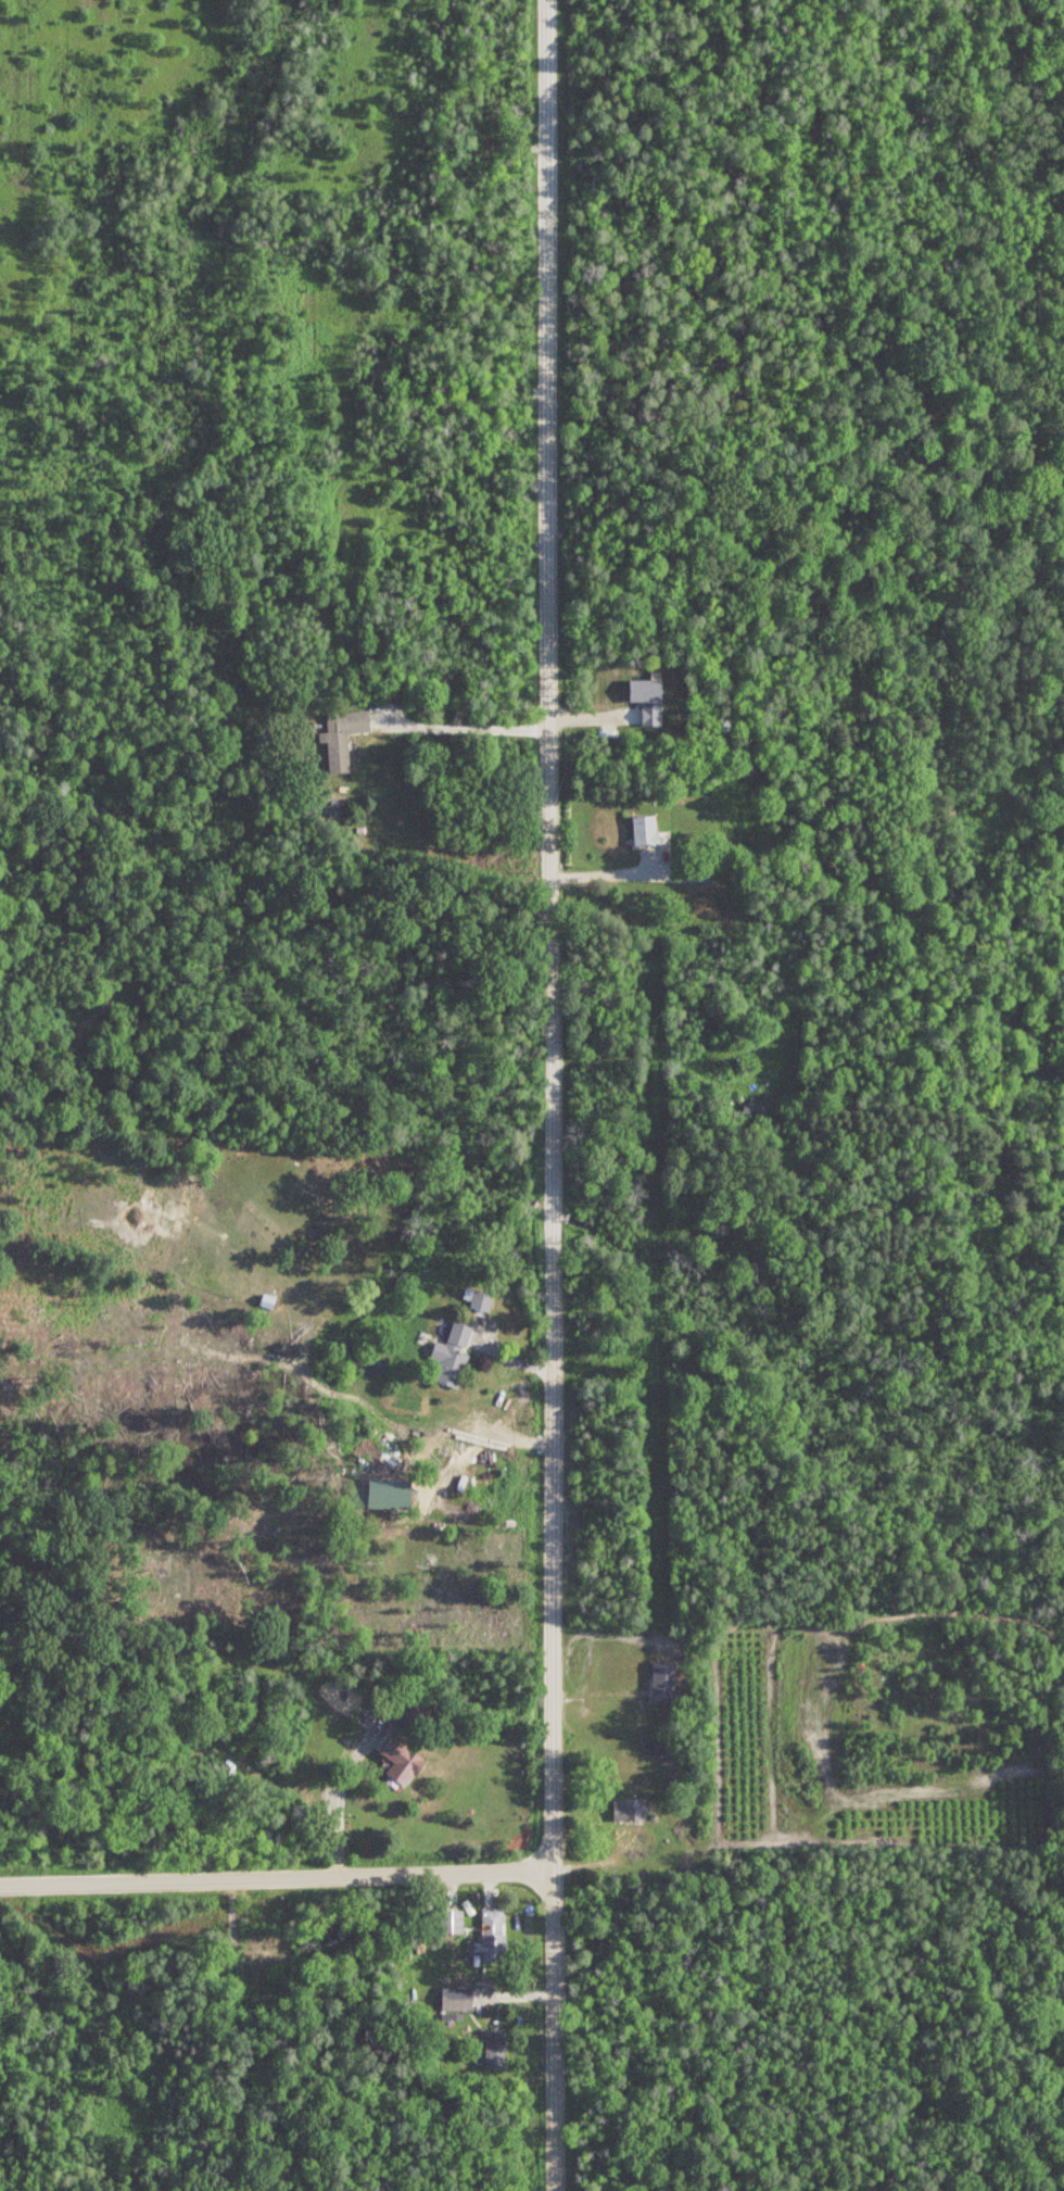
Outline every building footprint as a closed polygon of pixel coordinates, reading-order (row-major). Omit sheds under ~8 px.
[(328,741),(330,773),(350,772),(348,733),(371,732),(369,711),(326,714),(328,733),(320,734),(321,742),(328,741)] [(634,818),(635,848),(670,847),(670,833),(658,833),(657,818),(634,818)] [(260,1306),(273,1310),(278,1292),(265,1289),(260,1306)] [(472,1309),(490,1311),(492,1294),(474,1292),(472,1309)] [(473,1328),(454,1323),(447,1345),(436,1342),(431,1359),(440,1362),(434,1383),(459,1390),(469,1356),(466,1355),(473,1328)] [(406,1792),(427,1761),(392,1737),(381,1753),(396,1764),(387,1778),(406,1792)] [(649,1799),(613,1799),(613,1821),(649,1821),(649,1799)] [(441,1935),(464,1935),(464,1910),(441,1910),(441,1935)] [(482,1953),(482,1963),(506,1963),(506,1910),(482,1910),(482,1953)] [(506,2030),(486,2030),(486,2070),(506,2070),(506,2030)]
